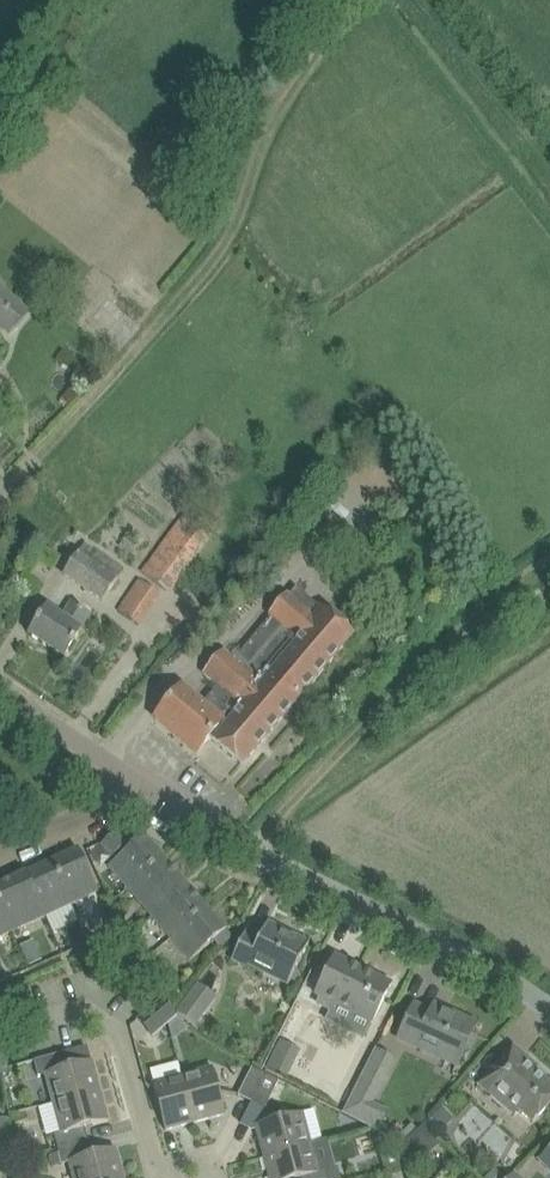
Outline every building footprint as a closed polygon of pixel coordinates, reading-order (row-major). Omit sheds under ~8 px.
[(0,285),(0,328),(7,334),(28,311),(0,285)] [(425,512),(416,523),(429,534),(439,522),(425,512)] [(140,571),(169,592),(211,535),(182,514),(140,571)] [(63,574),(102,601),(124,569),(85,541),(63,574)] [(116,610),(139,625),(160,593),(137,578),(116,610)] [(222,651),(203,674),(217,686),(205,701),(229,722),(212,741),(239,764),(241,766),(289,708),(298,715),(308,702),(299,695),(351,633),(322,609),(318,606),(317,607),(294,587),(286,596),(285,595),(268,615),(269,616),(233,660),(222,651)] [(27,634),(63,658),(82,629),(80,628),(90,614),(71,601),(62,616),(45,606),(27,634)] [(180,686),(154,717),(194,751),(196,753),(209,739),(223,722),(202,704),(180,686)] [(100,845),(111,857),(125,845),(114,832),(100,845)] [(104,869),(126,895),(166,861),(144,835),(104,869)] [(77,849),(49,862),(71,909),(99,896),(77,849)] [(126,895),(148,920),(187,886),(166,861),(126,895)] [(49,862),(21,875),(43,922),(71,909),(49,862)] [(0,884),(0,904),(15,935),(43,922),(21,875),(0,884)] [(148,920),(170,945),(209,911),(187,886),(148,920)] [(0,904),(0,942),(15,935),(0,904)] [(209,911),(170,945),(186,964),(212,941),(218,948),(231,937),(209,911)] [(231,960),(246,967),(247,964),(287,985),(308,943),(267,922),(258,939),(244,932),(231,960)] [(35,947),(22,952),(28,967),(41,961),(35,947)] [(315,994),(371,1023),(390,984),(334,956),(315,994)] [(175,1013),(195,1028),(216,999),(195,984),(175,1013)] [(137,1019),(148,1032),(172,1011),(160,998),(137,1019)] [(398,1038),(439,1057),(441,1053),(458,1061),(475,1024),(433,1005),(430,1012),(413,1004),(398,1038)] [(278,1040),(265,1067),(283,1076),(296,1049),(278,1040)] [(491,1095),(514,1115),(519,1111),(533,1123),(549,1103),(549,1084),(534,1071),(537,1067),(512,1045),(478,1084),(491,1095)] [(44,1075),(52,1104),(99,1091),(91,1061),(68,1067),(64,1052),(33,1060),(38,1077),(44,1075)] [(364,1066),(341,1111),(361,1122),(384,1077),(364,1066)] [(212,1067),(182,1075),(194,1123),(224,1115),(212,1067)] [(237,1096),(250,1102),(264,1074),(251,1068),(237,1096)] [(264,1074),(250,1102),(264,1109),(278,1081),(264,1074)] [(194,1123),(182,1075),(152,1084),(164,1131),(194,1123)] [(53,1134),(57,1150),(88,1141),(84,1128),(107,1121),(99,1091),(52,1104),(60,1132),(53,1134)] [(255,1126),(263,1156),(310,1143),(302,1113),(255,1126)] [(72,1177),(123,1177),(115,1149),(92,1155),(88,1141),(57,1150),(61,1164),(68,1162),(72,1177)] [(336,1168),(318,1172),(310,1143),(263,1156),(269,1177),(338,1177),(336,1168)] [(537,1160),(549,1173),(549,1148),(537,1160)] [(401,1151),(380,1157),(384,1170),(404,1165),(401,1151)] [(485,1177),(501,1177),(493,1170),(485,1177)]
